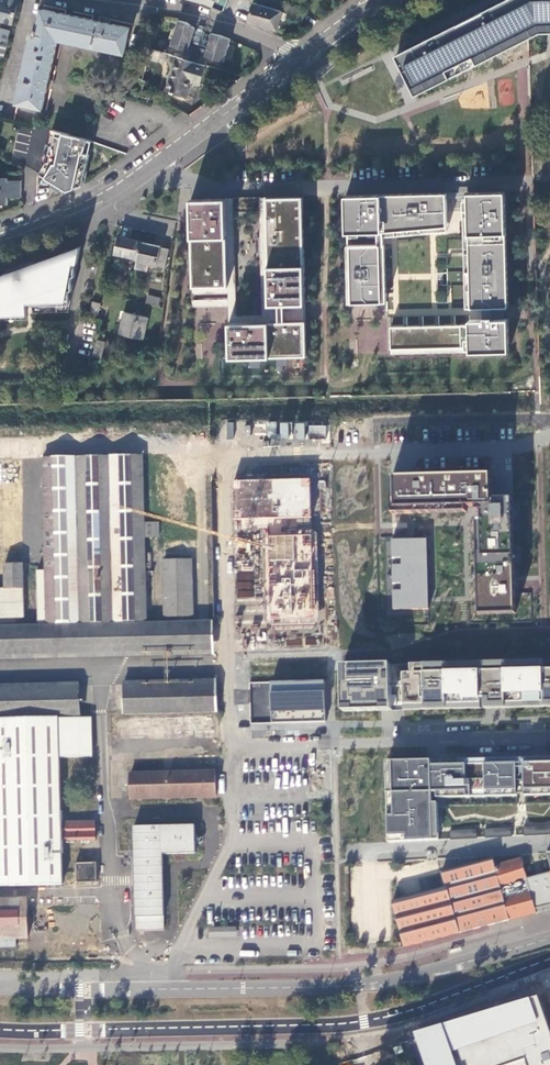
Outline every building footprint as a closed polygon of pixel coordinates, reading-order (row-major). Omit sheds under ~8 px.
[(12,25),(19,0),(0,0),(0,22),(12,25)] [(395,54),(415,94),(515,44),(540,32),(549,31),(549,0),(504,0),(395,54)] [(253,1),(248,21),(279,30),(281,19),(284,10),(280,9),(253,1)] [(289,12),(303,20),(306,13),(287,3),(283,1),(280,9),(284,10),(289,12)] [(18,101),(43,107),(48,87),(52,88),(53,80),(49,79),(57,42),(62,43),(63,39),(125,52),(130,27),(107,22),(108,17),(101,16),(100,20),(43,8),(39,29),(35,28),(34,32),(33,32),(18,101)] [(224,61),(231,38),(222,34),(212,32),(206,48),(191,43),(196,27),(188,21),(178,19),(171,44),(185,49),(182,57),(206,64),(207,56),(224,61)] [(6,43),(9,31),(0,28),(0,41),(6,43)] [(200,83),(206,64),(182,57),(178,56),(168,89),(188,95),(193,81),(200,83)] [(70,133),(52,129),(48,144),(46,143),(41,161),(44,163),(38,172),(39,173),(40,173),(51,181),(52,181),(53,182),(60,186),(61,187),(62,187),(66,189),(68,189),(70,188),(83,184),(90,153),(85,152),(89,140),(92,141),(93,140),(79,136),(70,133)] [(14,149),(27,153),(32,133),(19,130),(14,149)] [(7,188),(20,189),(20,180),(7,180),(7,188)] [(53,182),(52,181),(48,187),(57,192),(60,186),(53,182)] [(7,196),(20,197),(20,189),(7,188),(7,196)] [(503,318),(503,306),(508,306),(505,191),(468,192),(468,197),(471,307),(484,307),(484,319),(469,319),(469,324),(470,345),(470,351),(509,350),(508,318),(503,318)] [(446,192),(345,195),(346,232),(383,231),(447,225),(446,192)] [(303,196),(266,197),(269,304),(270,304),(300,304),(306,304),(303,196)] [(262,314),(236,315),(233,198),(226,198),(228,286),(228,293),(229,299),(229,305),(229,322),(270,321),(270,304),(269,304),(266,197),(260,197),(262,314)] [(226,198),(190,199),(193,287),(228,286),(226,198)] [(447,230),(447,225),(383,231),(384,236),(447,230)] [(137,259),(141,241),(119,236),(115,254),(137,259)] [(161,245),(141,241),(137,259),(136,261),(149,263),(165,267),(168,249),(160,247),(161,245)] [(352,245),(353,302),(378,302),(378,293),(382,293),(380,244),(352,245)] [(382,293),(378,293),(378,302),(386,302),(385,244),(380,244),(382,293)] [(24,315),(23,308),(23,304),(38,303),(38,307),(67,305),(79,247),(27,264),(27,272),(8,271),(0,274),(0,316),(24,315)] [(149,263),(136,261),(135,269),(147,272),(149,263)] [(148,296),(146,303),(159,306),(160,299),(148,296)] [(89,315),(97,317),(101,303),(93,301),(89,315)] [(300,304),(270,304),(270,321),(301,320),(300,304)] [(353,306),(352,316),(361,316),(361,306),(353,306)] [(119,334),(141,339),(146,317),(124,312),(119,334)] [(307,356),(306,320),(301,320),(270,321),(229,322),(230,358),(307,356)] [(470,345),(469,324),(390,326),(391,347),(470,345)] [(105,341),(97,339),(93,355),(101,358),(105,341)] [(470,345),(391,347),(391,353),(470,351),(470,345)] [(267,441),(327,440),(327,425),(306,425),(306,422),(278,422),(278,421),(267,421),(267,441)] [(36,571),(37,622),(146,619),(144,538),(158,537),(157,524),(144,524),(142,456),(42,459),(44,571),(36,571)] [(411,477),(391,477),(392,514),(467,512),(466,507),(476,507),(476,511),(482,511),(482,519),(477,519),(479,615),(516,614),(515,580),(513,499),(492,499),(492,475),(469,475),(411,477)] [(311,478),(233,480),(234,519),(312,518),(311,478)] [(411,536),(392,537),(394,610),(429,609),(428,598),(428,580),(428,565),(427,548),(427,540),(411,540),(411,536)] [(312,537),(270,537),(271,620),(314,618),(312,537)] [(162,561),(163,617),(192,616),(190,561),(162,561)] [(23,618),(22,564),(2,565),(3,589),(0,590),(0,618),(23,618)] [(253,598),(253,572),(237,572),(237,598),(253,598)] [(0,626),(0,660),(215,655),(214,621),(0,626)] [(409,665),(409,674),(542,671),(541,662),(409,665)] [(390,666),(340,667),(342,713),(391,712),(391,707),(391,697),(390,666)] [(409,674),(401,674),(402,712),(479,710),(479,699),(483,699),(483,710),(549,708),(549,671),(542,671),(409,674)] [(249,724),(325,722),(324,681),(248,683),(249,724)] [(216,684),(123,686),(124,715),(218,712),(216,684)] [(80,716),(79,687),(0,689),(0,718),(80,716)] [(61,883),(60,841),(68,841),(68,822),(60,822),(58,758),(92,757),(91,718),(0,720),(0,885),(61,883)] [(458,761),(458,766),(516,765),(516,796),(524,796),(523,765),(549,764),(549,759),(458,761)] [(436,800),(516,798),(516,796),(516,765),(458,766),(441,767),(430,767),(430,762),(385,763),(387,844),(438,842),(437,805),(431,805),(431,794),(436,794),(436,800)] [(523,765),(524,796),(524,797),(549,797),(549,764),(523,765)] [(129,773),(130,800),(215,797),(214,771),(129,773)] [(68,822),(68,841),(94,840),(94,821),(68,822)] [(135,931),(163,930),(162,854),(194,853),(194,825),(133,826),(135,931)] [(523,837),(549,836),(549,827),(522,828),(523,837)] [(484,839),(510,838),(510,829),(483,830),(484,839)] [(449,841),(476,840),(475,831),(449,832),(449,841)] [(444,887),(391,901),(401,941),(403,947),(535,913),(534,910),(526,878),(520,858),(494,866),(492,858),(440,872),(444,887)] [(75,864),(75,882),(95,882),(94,864),(75,864)] [(526,878),(534,910),(549,905),(549,872),(538,875),(526,878)] [(26,947),(26,939),(25,899),(0,899),(0,947),(26,947)] [(539,996),(416,1033),(423,1054),(427,1064),(506,1064),(525,1058),(528,1064),(549,1064),(549,1028),(539,996)]
